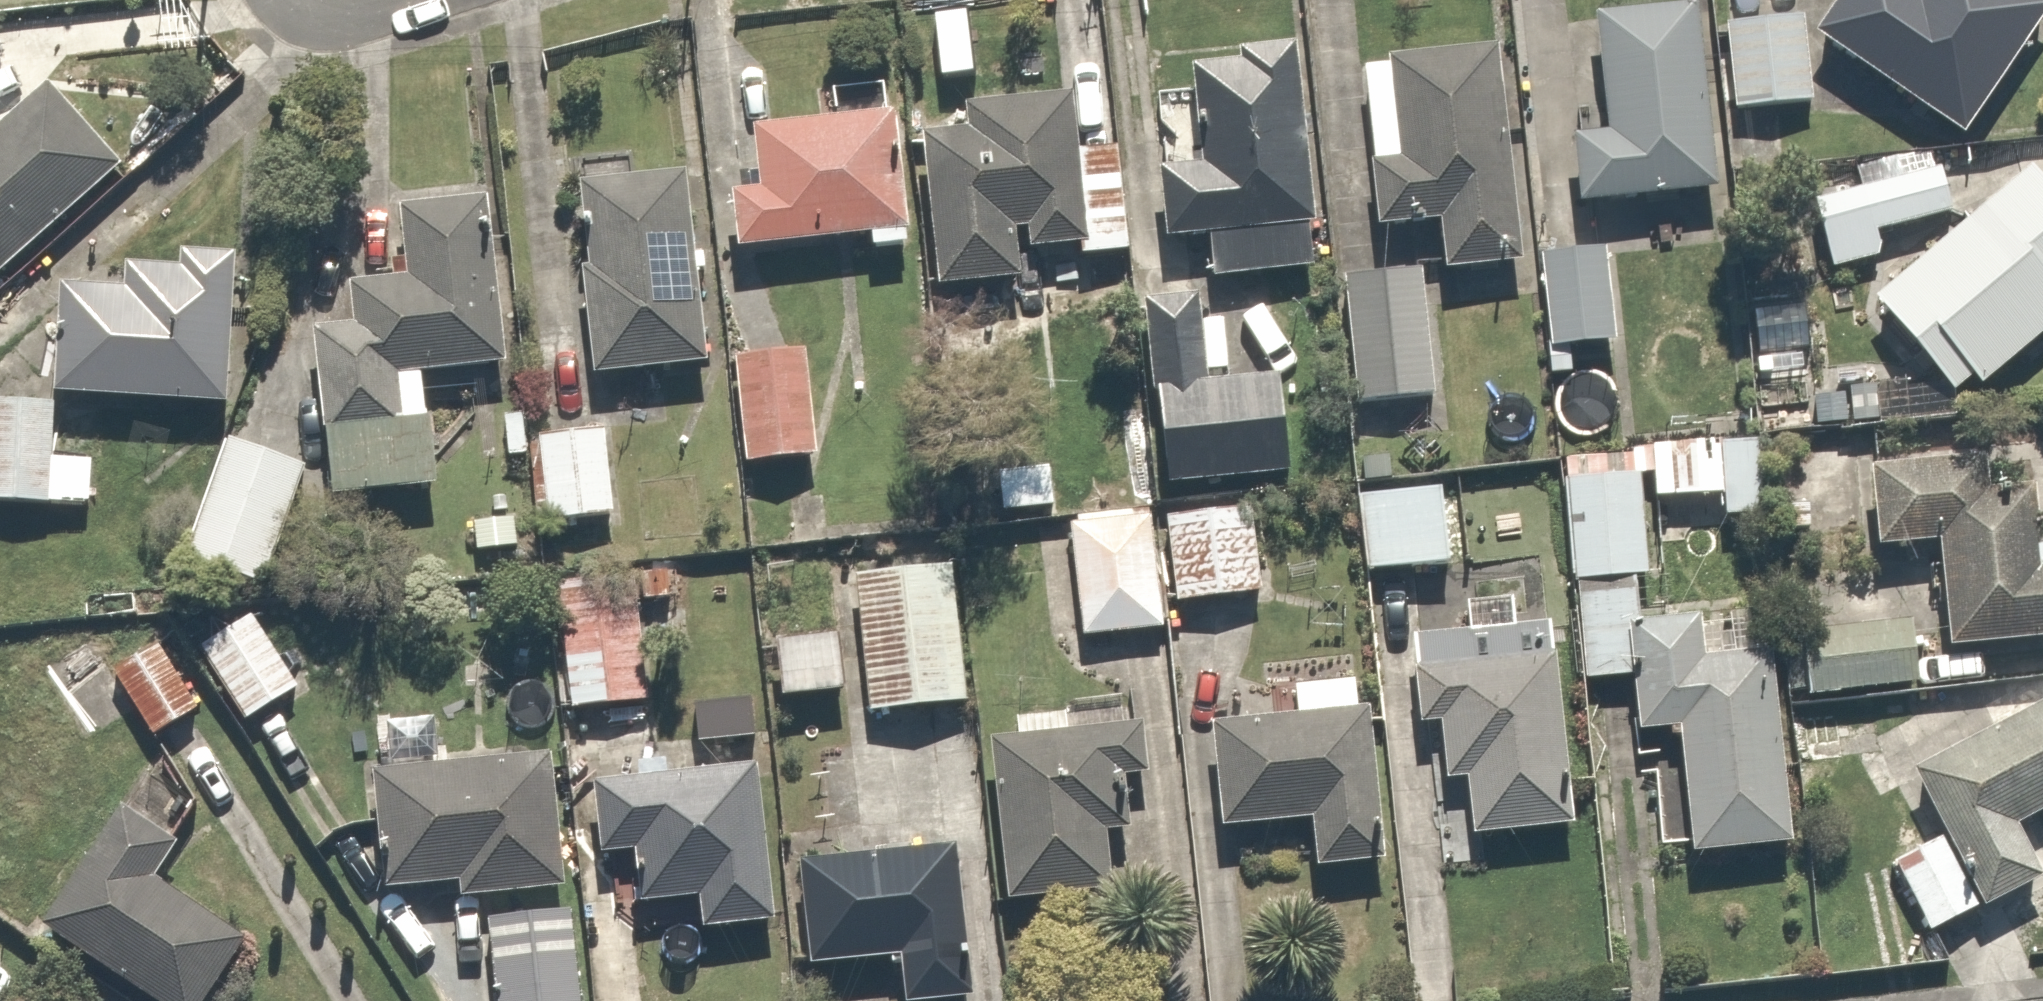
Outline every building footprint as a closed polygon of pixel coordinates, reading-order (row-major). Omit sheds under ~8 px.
[(2042,40),(2042,21),(2013,0),(1849,0),(1804,62),(1951,167),(2042,40)] [(1701,213),(1692,37),(1574,43),(1580,157),(1550,158),(1553,220),(1701,213)] [(1787,42),(1718,44),(1721,125),(1789,123),(1787,42)] [(1001,61),(937,58),(935,99),(1001,99),(1001,61)] [(1306,249),(1300,70),(1232,72),(1232,94),(1181,95),(1182,140),(1209,139),(1209,156),(1183,156),(1184,186),(1143,187),(1145,261),(1200,259),(1201,304),(1297,301),(1295,249),(1306,249)] [(1505,294),(1492,76),(1350,85),(1360,250),(1423,246),(1426,299),(1505,294)] [(135,171),(64,86),(0,140),(0,283),(135,171)] [(985,186),(918,190),(926,319),(1015,313),(1012,260),(1021,260),(1022,277),(1075,274),(1066,119),(981,124),(985,186)] [(726,222),(730,269),(886,256),(875,130),(745,141),(752,220),(726,222)] [(701,397),(682,185),(564,195),(573,299),(561,299),(571,409),(701,397)] [(2012,196),(1865,327),(1944,415),(1959,402),(1969,413),(2042,347),(2042,231),(2012,196)] [(1942,202),(1807,206),(1810,291),(1861,290),(1860,251),(1943,248),(1942,202)] [(341,344),(299,346),(310,518),(434,511),(430,455),(390,457),(386,401),(503,394),(492,219),(381,225),(386,303),(338,306),(341,344)] [(229,422),(231,272),(179,271),(178,287),(136,287),(135,307),(58,310),(53,418),(229,422)] [(1594,278),(1532,279),(1533,363),(1596,362),(1594,278)] [(1410,293),(1336,293),(1336,427),(1410,427),(1410,293)] [(1197,321),(1150,323),(1155,504),(1275,500),(1273,406),(1199,408),(1197,321)] [(802,388),(731,392),(736,488),(807,484),(802,388)] [(0,428),(0,538),(80,539),(80,487),(40,486),(41,428),(0,428)] [(596,442),(527,445),(531,545),(600,542),(596,442)] [(218,464),(178,574),(252,601),(293,491),(218,464)] [(1761,473),(1711,474),(1711,535),(1761,535),(1761,473)] [(1848,485),(1852,579),(1920,576),(1924,678),(2042,674),(2042,599),(2018,601),(2026,479),(1848,485)] [(1627,490),(1554,492),(1558,607),(1631,605),(1627,490)] [(1431,523),(1343,523),(1343,594),(1431,594),(1431,523)] [(1232,544),(1152,548),(1157,625),(1237,620),(1232,544)] [(507,546),(468,545),(467,575),(506,576),(507,546)] [(1137,545),(1059,548),(1063,657),(1141,654),(1137,545)] [(847,731),(947,726),(941,605),(841,610),(847,731)] [(245,635),(193,666),(239,743),(292,712),(245,635)] [(1776,876),(1763,675),(1695,679),(1693,637),(1608,642),(1616,767),(1659,764),(1667,883),(1776,876)] [(1786,667),(1793,719),(1902,704),(1895,652),(1786,667)] [(833,664),(766,666),(768,717),(835,715),(833,664)] [(153,668),(104,692),(136,757),(185,733),(153,668)] [(1556,859),(1541,669),(1395,681),(1400,743),(1409,743),(1414,813),(1443,810),(1448,867),(1556,859)] [(1903,792),(1976,931),(2027,904),(1996,846),(2042,821),(2042,719),(1903,792)] [(1347,742),(1194,743),(1195,854),(1290,854),(1290,892),(1348,892),(1347,742)] [(1139,758),(982,770),(994,928),(1093,920),(1087,840),(1120,838),(1117,799),(1142,798),(1139,758)] [(767,943),(745,782),(579,805),(589,880),(624,875),(632,932),(688,925),(692,954),(767,943)] [(565,790),(364,788),(363,913),(454,914),(454,926),(564,927),(565,790)] [(119,825),(28,950),(98,1000),(215,1000),(248,956),(153,887),(171,863),(119,825)] [(1912,856),(1865,881),(1909,964),(1957,939),(1912,856)] [(802,867),(799,985),(885,987),(884,1000),(940,1000),(943,871),(802,867)] [(464,948),(465,1000),(571,1000),(569,944),(464,948)]
